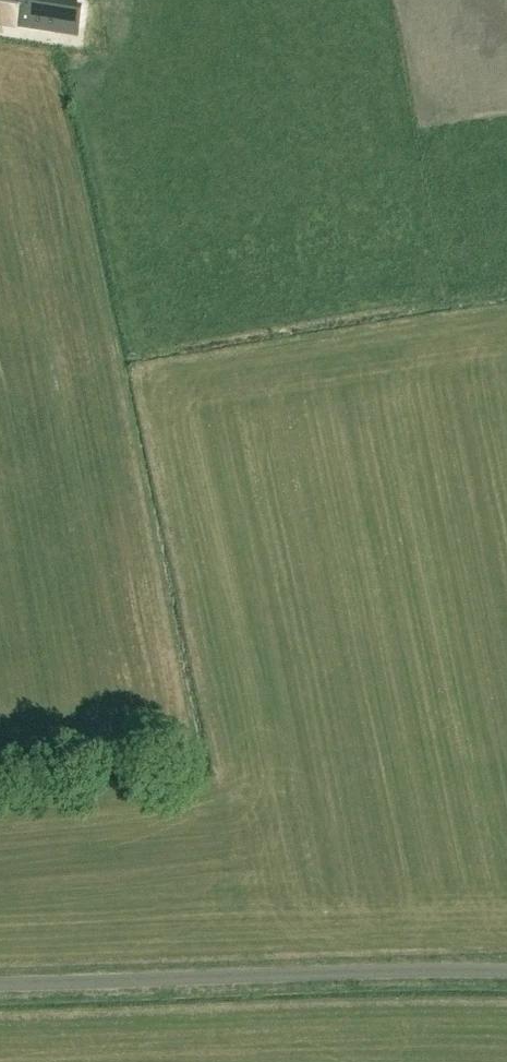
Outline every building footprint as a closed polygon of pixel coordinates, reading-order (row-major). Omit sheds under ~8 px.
[(10,6),(7,26),(46,32),(46,26),(67,29),(70,8),(72,9),(73,3),(70,3),(71,0),(0,0),(0,5),(10,6)]
